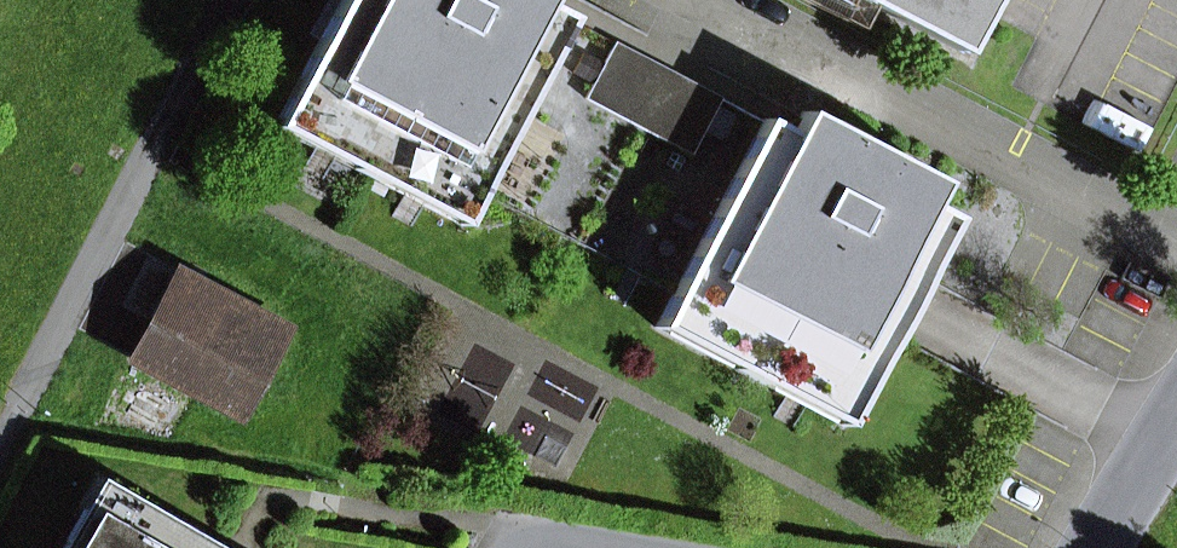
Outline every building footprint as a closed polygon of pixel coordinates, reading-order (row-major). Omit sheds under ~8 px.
[(479,195),(572,18),(546,4),(548,0),(340,0),(289,97),(370,139),(353,170),(383,185),(399,154),(479,195)] [(962,52),(990,0),(862,0),(962,52)] [(691,155),(721,98),(615,42),(585,99),(691,155)] [(353,170),(370,139),(289,97),(273,128),(353,170)] [(780,354),(860,397),(893,334),(908,307),(922,279),(954,219),(927,205),(939,183),(803,112),(792,133),(765,119),(671,297),(751,339),(735,370),(764,385),(780,354)] [(463,227),(479,195),(399,154),(383,185),(463,227)] [(239,413),(284,330),(178,273),(133,356),(239,413)] [(735,370),(751,339),(671,297),(655,328),(735,370)] [(844,427),(860,397),(780,354),(764,385),(844,427)] [(162,521),(165,516),(103,480),(86,510),(148,546),(162,521)] [(162,521),(148,546),(86,510),(64,547),(209,547),(162,521)]
